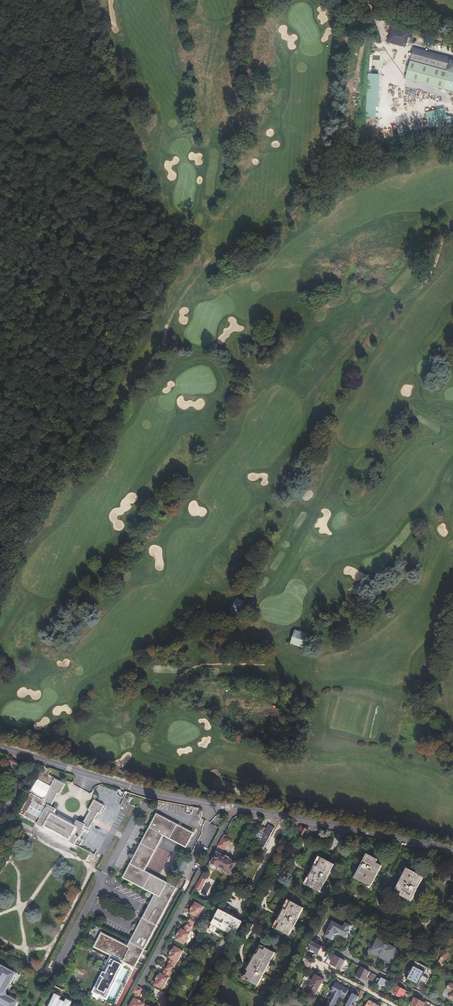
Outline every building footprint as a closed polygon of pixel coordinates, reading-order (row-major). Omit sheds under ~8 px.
[(411,32),(393,26),(389,42),(406,47),(411,32)] [(406,79),(452,92),(452,60),(450,60),(451,58),(415,47),(411,59),(449,71),(448,72),(411,61),(406,79)] [(380,74),(380,69),(376,68),(377,62),(380,63),(381,56),(370,54),(368,72),(380,74)] [(408,132),(452,124),(452,118),(448,119),(446,108),(425,112),(426,115),(406,119),(408,132)] [(402,122),(382,126),(385,138),(404,134),(402,122)] [(238,614),(245,601),(237,597),(230,610),(238,614)] [(289,637),(288,642),(304,647),(309,635),(295,630),(292,638),(289,637)] [(238,682),(237,687),(241,688),(240,689),(257,694),(259,688),(238,682)] [(215,702),(215,704),(223,706),(229,689),(221,686),(217,703),(215,702)] [(49,770),(44,766),(36,782),(52,791),(44,806),(48,808),(45,812),(50,815),(46,821),(42,819),(37,827),(44,831),(45,830),(66,842),(66,843),(73,847),(74,844),(77,846),(80,841),(77,839),(82,832),(85,834),(96,814),(97,815),(102,806),(93,801),(88,810),(90,811),(82,825),(77,822),(74,827),(53,815),(55,811),(50,808),(58,793),(59,794),(63,785),(49,777),(53,769),(50,768),(49,770)] [(123,807),(129,800),(126,798),(120,805),(123,807)] [(194,834),(157,815),(124,879),(156,895),(128,947),(102,934),(95,948),(111,956),(93,993),(107,1000),(125,963),(135,968),(177,889),(145,872),(164,836),(186,848),(194,834)] [(261,826),(252,842),(263,848),(274,828),(268,825),(266,829),(261,826)] [(296,832),(294,836),(300,840),(305,830),(301,828),(300,830),(298,829),(296,832)] [(218,847),(225,850),(229,841),(223,837),(218,847)] [(172,852),(166,866),(175,869),(180,855),(172,852)] [(225,857),(217,853),(211,864),(212,864),(212,866),(215,868),(216,867),(217,867),(226,871),(226,872),(230,875),(234,868),(235,869),(236,866),(235,865),(236,863),(230,860),(231,858),(226,856),(225,857)] [(367,853),(354,878),(369,886),(368,887),(370,888),(379,870),(378,869),(380,865),(376,862),(378,859),(367,853)] [(304,885),(306,886),(320,858),(318,857),(304,885)] [(320,858),(306,886),(320,893),(325,884),(324,884),(327,877),(328,878),(335,865),(320,858)] [(399,885),(396,891),(399,893),(398,896),(408,902),(422,876),(406,868),(397,885),(399,885)] [(202,876),(201,879),(204,881),(199,891),(200,891),(207,878),(202,876)] [(204,881),(201,879),(195,889),(199,891),(204,881)] [(273,927),(274,928),(289,901),(287,900),(273,927)] [(289,901),(274,928),(289,936),(294,927),(293,926),(296,920),(297,920),(304,908),(289,901)] [(189,913),(191,914),(194,916),(194,917),(198,919),(200,914),(201,914),(202,912),(202,911),(204,907),(195,902),(193,906),(192,906),(190,910),(191,910),(189,913)] [(221,908),(212,925),(218,928),(234,937),(242,920),(221,908)] [(193,918),(190,917),(187,922),(194,926),(197,920),(193,918)] [(332,924),(326,921),(324,925),(330,928),(325,936),(332,939),(335,935),(340,933),(347,937),(353,926),(346,923),(344,927),(333,921),(332,924)] [(187,922),(184,928),(187,929),(191,931),(194,926),(187,922)] [(218,928),(212,925),(209,931),(214,934),(218,928)] [(186,931),(183,930),(181,929),(179,932),(178,931),(176,935),(177,936),(175,940),(184,945),(186,941),(187,940),(188,939),(188,937),(191,931),(187,929),(186,931)] [(379,939),(375,945),(373,950),(390,960),(396,949),(379,939)] [(322,946),(313,941),(309,949),(319,954),(322,948),(321,947),(322,946)] [(373,950),(375,945),(373,944),(369,951),(389,962),(391,963),(395,955),(397,950),(396,949),(390,960),(373,950)] [(168,957),(171,959),(172,959),(169,965),(173,967),(176,962),(177,962),(183,951),(174,946),(172,950),(171,950),(169,954),(170,954),(168,957)] [(250,970),(245,979),(259,986),(274,958),(276,953),(263,946),(260,951),(258,955),(257,954),(249,969),(250,970)] [(391,963),(394,964),(400,952),(397,950),(395,955),(391,963)] [(248,969),(249,969),(257,954),(256,954),(255,953),(247,969),(248,969)] [(332,958),(328,963),(331,965),(332,964),(341,969),(346,960),(337,955),(335,959),(332,958)] [(411,969),(409,974),(409,975),(407,979),(418,985),(421,981),(426,984),(433,971),(416,961),(412,969),(411,969)] [(16,974),(13,973),(14,971),(5,966),(4,968),(1,966),(0,969),(0,1005),(17,1005),(19,1003),(15,1001),(15,999),(8,995),(7,991),(10,984),(11,985),(16,974)] [(366,981),(371,972),(362,967),(357,976),(366,981)] [(164,975),(162,974),(160,973),(158,976),(156,980),(154,984),(155,984),(154,986),(162,990),(162,989),(163,989),(169,978),(168,977),(171,972),(166,969),(164,975)] [(301,988),(315,995),(318,991),(320,992),(322,987),(319,985),(320,983),(322,984),(322,983),(324,979),(316,975),(313,979),(307,976),(301,988)] [(387,989),(391,982),(382,977),(381,980),(378,978),(376,983),(387,989)] [(335,984),(332,990),(334,991),(326,1005),(334,1005),(340,996),(349,1002),(353,993),(343,987),(342,988),(335,984)] [(406,1001),(411,993),(394,984),(389,993),(406,1001)] [(143,989),(137,986),(133,992),(136,994),(139,996),(143,989)] [(61,999),(62,997),(55,994),(50,1005),(71,1005),(73,1001),(67,999),(66,1002),(61,999)] [(347,1005),(355,1005),(360,997),(353,994),(347,1005)] [(169,1000),(162,996),(157,1005),(159,1005),(165,1005),(169,1000)]
